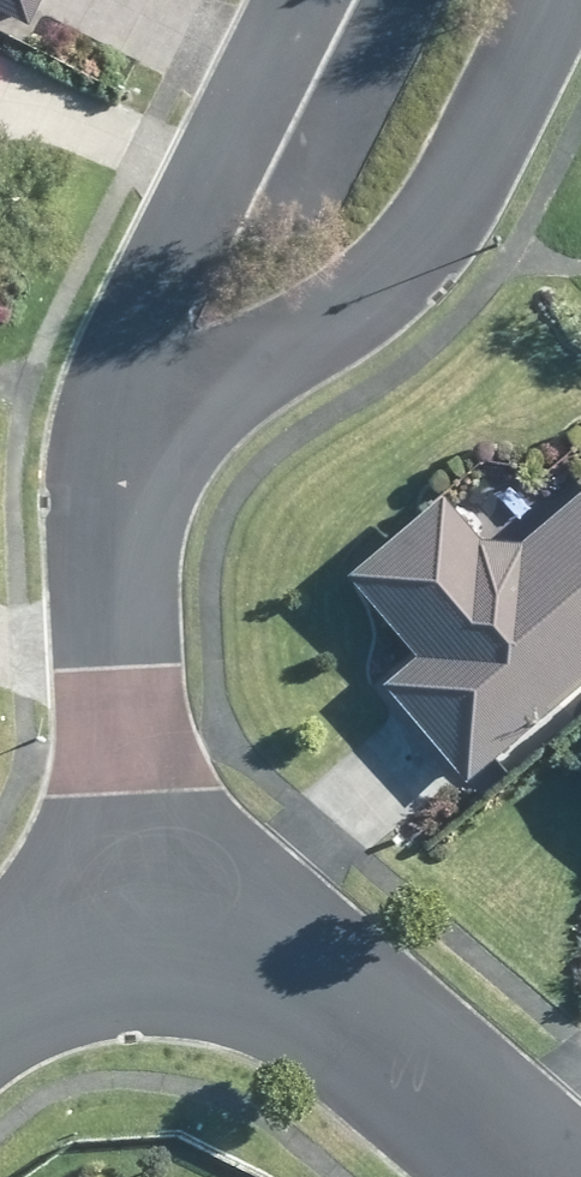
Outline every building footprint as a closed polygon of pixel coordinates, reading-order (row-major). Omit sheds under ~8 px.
[(21,25),(32,4),(34,0),(0,0),(0,14),(21,25)] [(557,701),(580,680),(580,488),(518,544),(472,541),(433,496),(342,576),(406,650),(410,656),(377,685),(398,709),(457,776),(462,783),(557,701)]
